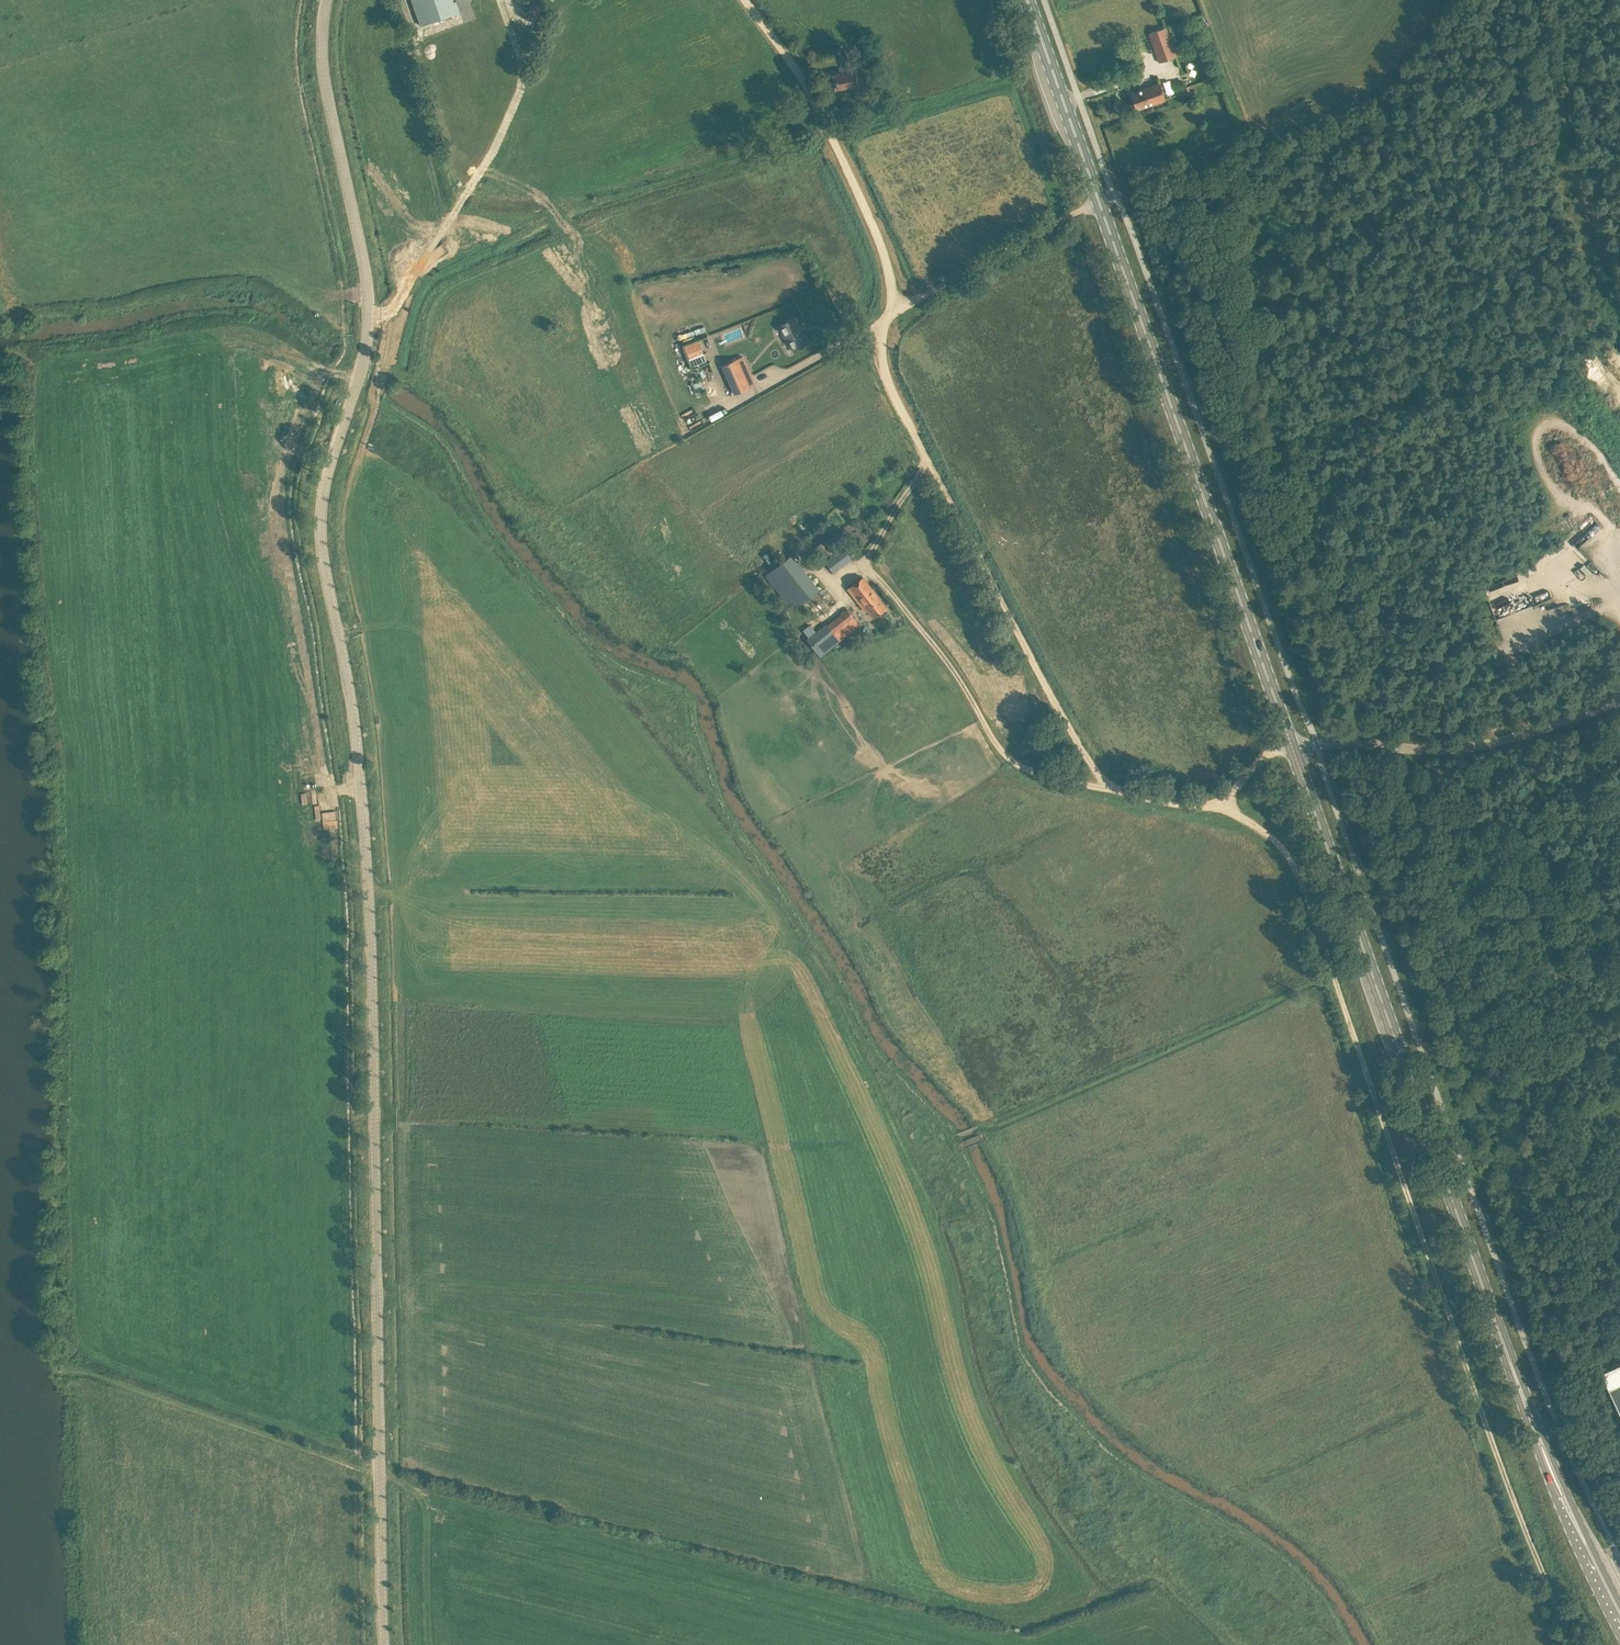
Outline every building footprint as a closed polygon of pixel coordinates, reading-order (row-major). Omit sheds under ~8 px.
[(422,25),(461,12),(457,1),(455,2),(454,0),(414,0),(422,25)] [(1160,62),(1176,56),(1169,37),(1165,27),(1149,32),(1160,62)] [(837,89),(841,88),(857,85),(857,88),(859,87),(858,85),(859,85),(856,69),(856,70),(855,67),(854,67),(854,70),(834,74),(832,72),(831,74),(833,75),(836,88),(834,90),(836,91),(837,89)] [(1182,80),(1174,83),(1177,90),(1185,87),(1182,80)] [(1137,109),(1142,107),(1166,99),(1160,82),(1131,92),(1137,109)] [(700,277),(688,282),(690,286),(702,282),(700,277)] [(794,318),(779,327),(795,352),(809,343),(794,318)] [(705,360),(699,341),(687,346),(691,357),(694,356),(694,358),(693,358),(695,364),(705,360)] [(747,377),(738,357),(722,364),(726,374),(731,384),(735,394),(755,385),(751,375),(747,377)] [(806,535),(801,539),(805,543),(810,539),(806,535)] [(851,545),(852,540),(849,537),(843,541),(848,548),(851,545)] [(826,538),(818,545),(813,549),(822,559),(831,551),(833,554),(838,551),(835,548),(826,538)] [(836,571),(854,557),(845,546),(827,561),(836,571)] [(792,553),(766,574),(784,598),(774,606),(779,612),(789,604),(793,609),(819,589),(792,553)] [(848,588),(867,611),(869,609),(875,617),(887,607),(863,576),(848,588)] [(848,608),(828,624),(827,622),(807,638),(821,655),(861,624),(848,608)] [(1619,1413),(1619,1382),(1608,1388),(1619,1413)]
